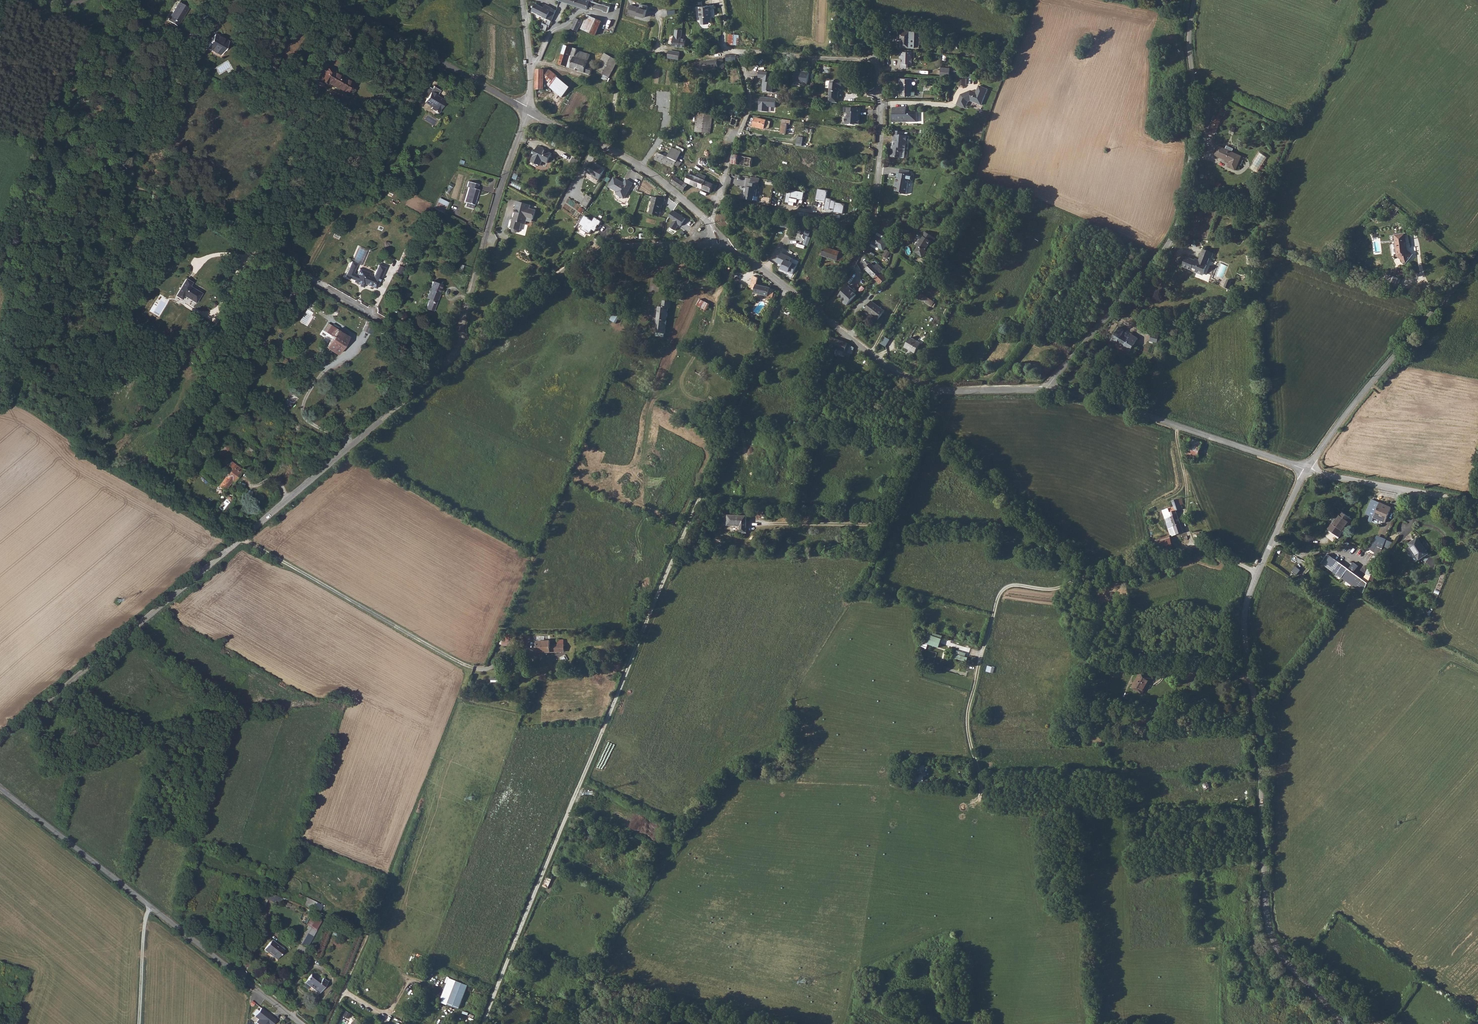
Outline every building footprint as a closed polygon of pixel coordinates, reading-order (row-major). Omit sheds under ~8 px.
[(592,1),(589,0),(560,0),(589,10),(590,7),(592,1)] [(610,6),(592,1),(590,7),(593,9),(594,7),(604,10),(604,11),(609,13),(610,6)] [(176,27),(187,9),(177,3),(166,21),(176,27)] [(558,11),(556,10),(546,5),(545,7),(538,3),(533,11),(553,21),(558,11)] [(631,4),(629,12),(645,17),(648,9),(631,4)] [(707,22),(706,16),(709,15),(708,5),(696,6),(697,16),(698,16),(699,22),(707,22)] [(604,22),(588,15),(581,28),(597,36),(604,22)] [(583,19),(577,16),(572,27),(578,30),(583,19)] [(672,44),(680,45),(681,36),(682,34),(683,29),(676,28),(675,35),(674,34),(672,44)] [(909,31),(897,31),(897,39),(900,40),(900,48),(909,48),(909,31)] [(740,35),(729,34),(728,44),(739,45),(740,35)] [(221,56),(228,42),(215,35),(207,48),(221,56)] [(578,50),(565,45),(559,65),(585,73),(588,66),(591,55),(578,51),(578,50)] [(914,52),(899,51),(898,58),(900,58),(900,63),(899,63),(899,67),(907,68),(907,64),(911,64),(911,58),(913,58),(914,52)] [(606,53),(597,70),(610,77),(619,60),(606,53)] [(594,68),(588,66),(585,73),(592,75),(594,68)] [(950,76),(951,67),(941,66),(941,75),(950,76)] [(328,67),(320,81),(328,85),(330,83),(339,88),(340,89),(350,95),(360,78),(352,73),(348,80),(336,73),(336,72),(328,67)] [(549,68),(537,68),(538,89),(546,89),(545,74),(546,73),(549,68)] [(559,75),(553,69),(552,70),(549,68),(546,73),(553,81),(559,75)] [(757,71),(757,77),(762,78),(761,86),(762,86),(762,91),(771,93),(772,83),(765,82),(766,72),(757,71)] [(800,82),(800,84),(807,85),(808,73),(801,72),(801,73),(794,72),(794,81),(800,82)] [(571,87),(559,75),(553,81),(550,84),(562,96),(571,87)] [(914,78),(902,78),(903,91),(904,91),(904,95),(913,95),(913,91),(914,91),(914,78)] [(842,82),(830,81),(829,88),(829,96),(828,96),(827,102),(830,102),(837,103),(837,97),(838,97),(838,93),(839,87),(841,87),(842,82)] [(425,104),(433,108),(432,110),(438,114),(445,102),(438,97),(441,92),(434,88),(433,90),(426,86),(421,96),(427,99),(425,104)] [(987,89),(978,86),(975,92),(970,90),(960,95),(956,105),(964,108),(967,102),(970,101),(981,105),(987,89)] [(760,112),(768,112),(768,108),(775,108),(776,99),(761,97),(760,112)] [(862,109),(848,108),(847,113),(849,113),(848,117),(847,117),(846,125),(854,125),(854,124),(860,125),(861,120),(860,120),(860,118),(861,118),(861,114),(862,109)] [(911,108),(896,108),(896,115),(895,115),(896,122),(921,122),(921,112),(911,112),(911,108)] [(698,113),(695,132),(710,134),(712,115),(698,113)] [(754,118),(753,126),(764,128),(766,120),(754,118)] [(1216,125),(1210,122),(1207,131),(1213,133),(1216,125)] [(902,132),(895,132),(894,142),(896,142),(896,148),(893,147),(892,158),(901,159),(901,154),(904,154),(904,149),(909,150),(910,137),(905,137),(902,136),(902,132)] [(654,149),(677,160),(681,151),(658,140),(654,149)] [(553,153),(544,149),(545,148),(539,145),(532,161),(541,165),(544,159),(549,162),(553,153)] [(1241,154),(1231,150),(1232,147),(1226,145),(1225,148),(1217,145),(1214,155),(1231,161),(1229,165),(1236,168),(1241,154)] [(654,149),(651,157),(674,167),(677,160),(654,149)] [(1258,172),(1266,158),(1258,153),(1250,168),(1258,172)] [(739,155),(738,165),(746,166),(747,157),(739,155)] [(747,157),(746,166),(753,167),(754,158),(747,157)] [(605,170),(595,164),(593,166),(590,164),(586,171),(589,172),(589,174),(600,180),(605,170)] [(715,194),(719,186),(706,180),(708,176),(699,172),(697,176),(690,173),(686,181),(715,194)] [(895,184),(896,185),(895,193),(900,194),(902,194),(906,195),(909,182),(911,182),(912,177),(898,174),(897,180),(896,179),(895,184)] [(672,183),(683,191),(684,192),(689,185),(686,183),(677,176),(672,183)] [(633,183),(627,180),(624,185),(620,183),(621,182),(614,178),(609,187),(617,192),(616,194),(624,199),(633,183)] [(463,202),(465,203),(474,206),(479,191),(475,190),(477,184),(467,181),(465,186),(469,187),(463,202)] [(748,196),(747,200),(759,202),(760,196),(758,196),(759,189),(760,189),(761,185),(753,183),(752,183),(751,188),(748,187),(747,196),(748,196)] [(834,212),(843,213),(844,204),(836,203),(836,201),(832,201),(833,199),(826,198),(828,191),(817,189),(815,200),(825,202),(824,210),(829,210),(829,208),(834,208),(834,212)] [(797,200),(803,200),(804,193),(787,190),(785,201),(797,204),(797,200)] [(582,204),(588,207),(594,198),(588,195),(582,204)] [(663,199),(651,196),(650,201),(651,201),(648,213),(657,215),(660,204),(662,205),(663,199)] [(443,212),(448,201),(440,197),(434,208),(443,212)] [(513,232),(516,233),(519,232),(519,230),(520,230),(522,223),(526,224),(528,218),(534,219),(536,210),(530,209),(531,205),(519,201),(517,210),(514,218),(515,218),(514,220),(513,220),(511,228),(512,228),(511,229),(513,232)] [(671,227),(676,230),(679,226),(680,227),(686,218),(674,211),(670,216),(675,219),(671,227)] [(584,217),(579,226),(583,228),(581,231),(589,236),(592,231),(595,233),(597,229),(596,229),(598,226),(599,227),(601,223),(595,219),(592,222),(588,220),(589,219),(584,217)] [(936,236),(926,230),(917,244),(918,245),(916,249),(917,252),(921,255),(924,254),(927,250),(926,249),(931,240),(933,241),(936,236)] [(1398,254),(1408,262),(1414,253),(1408,248),(1406,233),(1395,234),(1398,254)] [(809,246),(812,237),(805,235),(803,244),(809,246)] [(880,235),(870,243),(880,253),(887,247),(884,243),(886,241),(880,235)] [(1216,248),(1206,244),(1201,256),(1189,252),(1185,262),(1198,268),(1199,266),(1206,269),(1210,260),(1208,259),(1211,253),(1213,254),(1216,248)] [(821,255),(831,259),(835,250),(825,246),(821,255)] [(835,250),(831,259),(842,263),(845,254),(835,250)] [(794,274),(797,265),(791,262),(793,257),(782,253),(777,263),(784,265),(782,269),(794,274)] [(371,271),(367,269),(368,267),(358,262),(355,267),(352,266),(356,257),(351,254),(343,269),(352,273),(351,275),(357,278),(361,280),(362,278),(368,281),(370,278),(375,281),(384,264),(377,260),(371,271)] [(880,273),(884,269),(877,263),(874,266),(870,262),(864,268),(880,284),(886,278),(880,273)] [(1230,273),(1226,282),(1231,284),(1234,275),(1230,273)] [(758,278),(752,276),(748,287),(753,288),(752,292),(766,296),(766,298),(772,300),(775,290),(769,288),(756,284),(758,278)] [(1388,276),(1386,283),(1396,287),(1399,280),(1388,276)] [(423,305),(428,307),(430,300),(432,301),(434,294),(433,294),(435,289),(437,281),(429,278),(423,294),(426,295),(423,305)] [(193,283),(186,279),(177,296),(183,300),(185,296),(197,303),(202,294),(190,287),(193,283)] [(847,292),(843,289),(835,299),(841,304),(840,305),(845,309),(853,298),(846,293),(847,292)] [(923,291),(919,299),(932,306),(936,297),(923,291)] [(700,298),(697,305),(707,310),(710,304),(700,298)] [(931,322),(935,314),(932,312),(931,313),(922,308),(924,304),(918,301),(917,304),(916,303),(911,313),(915,315),(916,313),(927,319),(927,320),(931,322)] [(871,302),(865,311),(878,321),(885,312),(871,302)] [(664,337),(668,312),(669,312),(670,304),(662,303),(661,310),(658,310),(654,335),(664,337)] [(347,337),(345,336),(335,329),(336,329),(328,324),(324,331),(331,335),(325,345),(336,353),(347,337)] [(1125,343),(1123,347),(1129,351),(1137,336),(1131,333),(1129,337),(1122,333),(1125,329),(1118,325),(1110,340),(1115,343),(1118,339),(1125,343)] [(1156,342),(1158,336),(1152,334),(1150,340),(1156,342)] [(847,357),(852,346),(847,344),(832,338),(827,352),(835,355),(837,349),(844,352),(843,355),(847,357)] [(910,338),(906,347),(917,353),(921,344),(910,338)] [(1115,343),(1123,347),(1125,343),(1118,339),(1115,343)] [(1202,442),(1190,439),(1185,457),(1197,461),(1202,442)] [(244,446),(253,451),(256,446),(247,441),(244,446)] [(217,485),(224,490),(231,479),(233,481),(242,469),(233,462),(217,485)] [(1370,498),(1365,512),(1370,514),(1369,517),(1372,518),(1373,516),(1384,520),(1390,506),(1370,498)] [(1170,515),(1164,517),(1170,534),(1182,530),(1175,508),(1168,510),(1170,515)] [(1340,509),(1328,527),(1339,535),(1351,517),(1340,509)] [(746,516),(727,515),(727,525),(740,526),(739,532),(745,532),(746,516)] [(1168,534),(1153,539),(1157,552),(1172,548),(1168,534)] [(1417,535),(1408,541),(1419,556),(1428,550),(1417,535)] [(1345,548),(1350,541),(1345,540),(1341,546),(1345,548)] [(1375,547),(1365,572),(1370,575),(1381,547),(1376,544),(1375,547)] [(1317,561),(1327,567),(1333,558),(1326,553),(1322,559),(1319,558),(1317,561)] [(1333,558),(1327,567),(1363,591),(1367,581),(1333,558)] [(1352,570),(1356,564),(1352,561),(1347,567),(1352,570)] [(516,634),(505,633),(505,638),(503,638),(502,645),(515,646),(516,634)] [(942,639),(922,633),(921,648),(926,650),(928,644),(939,648),(942,639)] [(551,640),(545,640),(545,636),(537,636),(538,653),(565,652),(564,639),(557,639),(558,644),(551,644),(551,640)] [(947,649),(950,641),(943,639),(940,647),(947,649)] [(956,650),(954,658),(967,661),(969,653),(956,650)] [(1141,694),(1150,678),(1140,672),(1131,688),(1141,694)] [(920,765),(921,771),(916,771),(917,782),(924,781),(924,776),(926,776),(925,765),(920,765)] [(1204,782),(1200,786),(1204,790),(1208,786),(1204,782)] [(544,885),(549,888),(552,878),(547,876),(544,885)] [(1199,912),(1206,912),(1206,906),(1204,906),(1204,903),(1206,903),(1206,900),(1204,900),(1203,897),(1205,897),(1204,889),(1200,889),(1200,893),(1197,893),(1199,912)] [(266,899),(279,903),(281,897),(268,893),(266,899)] [(321,905),(304,898),(302,905),(313,910),(314,906),(320,909),(321,905)] [(320,909),(314,906),(313,910),(310,915),(315,916),(316,913),(318,914),(320,909)] [(277,958),(283,950),(270,940),(263,950),(266,953),(268,951),(277,958)] [(299,944),(295,952),(303,956),(307,948),(299,944)] [(275,960),(277,958),(268,951),(266,953),(275,960)] [(304,982),(318,993),(326,981),(321,978),(319,980),(310,974),(304,982)] [(459,1008),(468,985),(448,978),(439,1001),(459,1008)] [(275,1020),(258,1007),(251,1015),(256,1019),(253,1023),(255,1023),(272,1023),(275,1020)]
